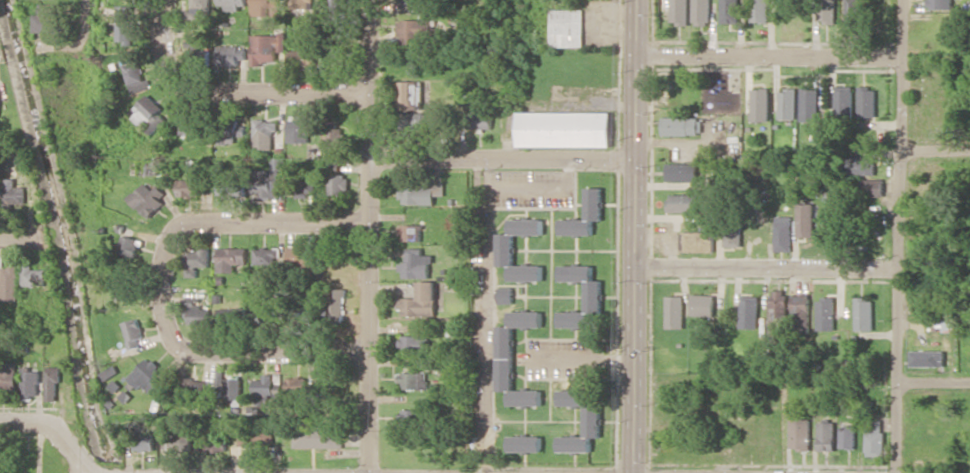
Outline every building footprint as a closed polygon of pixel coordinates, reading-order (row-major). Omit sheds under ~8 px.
[(193,10),(189,10),(188,17),(211,18),(211,0),(193,0),(193,10)] [(221,8),(248,8),(247,0),(220,0),(221,8)] [(280,15),(280,0),(253,0),(254,15),(280,15)] [(313,8),(313,0),(292,0),(292,8),(313,8)] [(331,22),(346,22),(347,0),(332,0),(331,22)] [(672,23),(689,23),(690,0),(672,0),(672,23)] [(694,25),(711,25),(712,0),(695,0),(694,25)] [(740,22),(740,0),(722,0),(722,22),(740,22)] [(752,22),(770,22),(771,0),(753,0),(752,22)] [(836,22),(837,0),(820,0),(819,22),(836,22)] [(858,19),(859,0),(848,0),(848,19),(858,19)] [(954,0),(929,0),(929,8),(954,8),(954,0)] [(58,4),(42,3),(41,14),(36,14),(36,31),(57,32),(58,4)] [(119,43),(135,43),(136,6),(120,5),(119,43)] [(552,47),(585,46),(584,8),(551,8),(552,47)] [(439,20),(399,19),(398,41),(438,42),(439,20)] [(253,34),(254,63),(277,63),(277,51),(287,51),(286,34),(253,34)] [(309,49),(291,50),(291,65),(317,65),(316,43),(309,43),(309,49)] [(247,59),(248,46),(220,45),(219,66),(240,67),(240,59),(247,59)] [(146,80),(142,56),(132,58),(132,63),(128,64),(132,91),(154,88),(152,79),(146,80)] [(399,81),(400,109),(423,108),(422,81),(399,81)] [(834,86),(835,117),(853,116),(852,85),(834,86)] [(876,87),(859,87),(858,116),(876,117),(876,87)] [(752,121),(770,121),(769,88),(752,88),(752,121)] [(818,121),(819,89),(802,88),(801,121),(818,121)] [(779,89),(779,119),(796,119),(797,89),(779,89)] [(165,109),(151,94),(131,113),(152,136),(169,120),(162,112),(165,109)] [(492,129),(493,111),(472,111),(472,128),(492,129)] [(519,146),(612,146),(612,112),(520,111),(519,146)] [(436,112),(399,113),(399,129),(436,128),(436,112)] [(310,142),(309,115),(289,115),(290,142),(310,142)] [(663,135),(703,134),(703,116),(663,116),(663,135)] [(255,149),(276,149),(276,120),(256,120),(255,149)] [(221,143),(239,143),(239,125),(221,125),(221,143)] [(343,127),(328,128),(329,148),(344,148),(343,127)] [(852,175),(876,174),(876,156),(851,156),(852,175)] [(282,196),(282,157),(272,157),(273,169),(253,170),(254,196),(282,196)] [(699,181),(699,163),(668,163),(667,180),(699,181)] [(330,194),(349,194),(348,174),(330,174),(330,194)] [(18,178),(6,178),(5,203),(27,203),(28,186),(17,186),(18,178)] [(246,195),(245,178),(219,179),(220,197),(246,195)] [(315,197),(316,179),(290,178),(289,196),(315,197)] [(180,180),(180,196),(210,195),(209,179),(180,180)] [(883,179),(867,179),(867,195),(883,196),(883,179)] [(160,185),(155,190),(147,182),(131,197),(149,217),(171,196),(160,185)] [(402,203),(435,204),(435,195),(444,195),(445,186),(402,185),(402,203)] [(603,187),(587,187),(587,219),(561,219),(561,234),(594,235),(594,220),(603,220),(603,187)] [(699,194),(669,194),(669,211),(698,212),(699,194)] [(815,203),(798,203),(797,237),(814,237),(815,203)] [(775,250),(791,251),(792,216),(776,215),(775,250)] [(543,280),(543,264),(515,265),(515,235),(543,234),(543,218),(511,218),(511,233),(499,233),(499,265),(510,265),(510,280),(543,280)] [(403,240),(423,240),(423,224),(403,224),(403,240)] [(724,246),(742,246),(741,227),(723,227),(724,246)] [(681,251),(713,251),(713,231),(681,231),(681,251)] [(140,257),(144,240),(125,235),(121,252),(140,257)] [(282,248),(255,247),(255,264),(276,264),(276,256),(282,256),(282,248)] [(316,265),(316,247),(289,247),(290,266),(316,265)] [(424,247),(408,247),(408,262),(402,262),(402,277),(432,278),(432,254),(424,254),(424,247)] [(199,276),(199,266),(211,266),(212,249),(189,248),(188,276),(199,276)] [(118,300),(132,300),(133,264),(120,263),(118,300)] [(24,285),(47,286),(48,269),(34,268),(34,264),(24,264),(24,285)] [(3,265),(3,299),(19,300),(20,266),(3,265)] [(594,265),(561,265),(561,280),(587,281),(586,311),(561,311),(560,327),(592,327),(592,312),(603,312),(603,280),(593,279),(594,265)] [(437,315),(437,280),(419,281),(420,297),(401,298),(401,316),(437,315)] [(514,303),(514,287),(499,288),(499,303),(514,303)] [(346,289),(332,288),(332,316),(346,316),(346,289)] [(788,290),(771,290),(770,318),(787,318),(788,290)] [(715,294),(693,294),(692,315),(715,316),(715,294)] [(759,295),(742,294),(741,327),(758,328),(759,295)] [(810,294),(793,294),(794,318),(805,318),(806,330),(812,330),(810,294)] [(667,328),(685,327),(684,295),(667,296),(667,328)] [(875,330),(874,296),(856,297),(856,330),(875,330)] [(836,297),(819,297),(818,329),(835,330),(836,297)] [(190,324),(211,323),(210,305),(204,306),(204,301),(190,301),(190,324)] [(238,318),(237,308),(221,309),(221,319),(238,318)] [(499,390),(510,390),(510,405),(543,405),(543,389),(515,389),(515,327),(543,327),(543,311),(510,311),(510,325),(499,325),(499,390)] [(140,338),(145,337),(140,318),(125,321),(132,348),(142,346),(140,338)] [(431,352),(431,336),(402,335),(401,351),(431,352)] [(911,366),(944,366),(945,350),(912,349),(911,366)] [(169,375),(149,357),(129,378),(141,388),(145,384),(153,392),(169,375)] [(0,363),(0,391),(18,392),(19,363),(0,363)] [(62,366),(49,366),(48,400),(61,401),(62,366)] [(41,371),(24,370),(23,397),(41,397),(41,371)] [(428,389),(428,372),(401,373),(401,390),(428,389)] [(269,405),(270,396),(282,396),(283,380),(276,379),(276,374),(264,374),(264,379),(256,379),(255,404),(269,405)] [(288,377),(289,395),(309,394),(308,376),(288,377)] [(211,377),(183,378),(184,396),(211,395),(211,377)] [(560,451),(593,451),(593,437),(601,437),(601,404),(592,404),(592,389),(560,389),(560,405),(586,406),(586,436),(560,435),(560,451)] [(403,421),(423,421),(424,409),(403,409),(403,421)] [(791,449),(811,449),(811,419),(791,419),(791,449)] [(885,420),(867,420),(867,455),(884,456),(885,420)] [(836,422),(820,421),(819,450),(835,451),(836,422)] [(252,424),(241,424),(242,446),(276,445),(275,424),(252,425),(252,424)] [(841,448),(856,448),(857,425),(841,425),(841,448)] [(345,448),(346,429),(296,428),(296,446),(345,448)] [(136,433),(137,450),(156,449),(156,432),(136,433)] [(543,451),(542,435),(509,436),(510,452),(543,451)]
